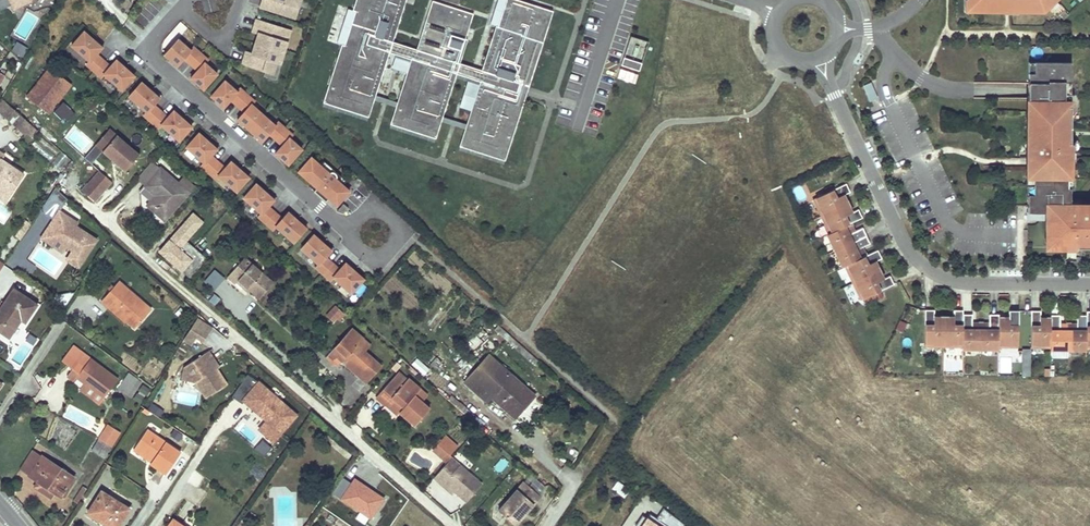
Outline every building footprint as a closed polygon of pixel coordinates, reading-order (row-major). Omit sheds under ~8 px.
[(12,4),(10,0),(0,0),(0,9),(12,4)] [(14,8),(30,0),(31,0),(10,0),(14,8)] [(261,7),(292,17),(295,5),(299,7),(301,0),(263,0),(261,7)] [(458,62),(465,38),(473,14),(433,1),(417,50),(393,42),(391,41),(404,0),(359,0),(356,11),(358,11),(347,46),(344,46),(332,85),(330,85),(325,100),(370,114),(375,99),(372,98),(387,51),(389,52),(412,59),(414,59),(399,107),(396,106),(392,122),(437,136),(441,121),(439,120),(454,72),(456,73),(481,81),(483,82),(468,129),(466,128),(461,144),(506,158),(511,142),(509,142),(524,94),(526,95),(526,94),(524,94),(525,91),(527,85),(529,86),(539,54),(537,53),(541,42),(543,42),(553,11),(519,0),(507,0),(498,26),(484,71),(482,70),(460,63),(458,62)] [(407,0),(404,0),(391,41),(393,42),(407,0)] [(965,7),(979,7),(979,12),(1002,12),(1002,9),(1010,9),(1010,12),(1041,13),(1048,6),(1045,3),(1048,0),(965,0),(965,7)] [(284,40),(288,29),(257,19),(254,28),(260,30),(256,43),(285,52),(288,42),(284,40)] [(484,71),(498,26),(496,26),(482,70),(484,71)] [(104,59),(97,53),(103,46),(85,30),(72,44),(90,60),(87,63),(94,70),(104,59)] [(191,49),(179,38),(165,54),(178,65),(184,57),(191,63),(201,52),(194,46),(191,49)] [(460,63),(467,39),(465,38),(458,62),(460,63)] [(28,50),(18,42),(11,52),(21,59),(28,50)] [(282,63),(285,52),(256,43),(252,57),(246,55),(243,63),(266,71),(273,73),(277,62),(282,63)] [(332,85),(344,46),(342,45),(330,85),(332,85)] [(376,94),(389,52),(387,51),(372,98),(375,99),(376,94)] [(218,73),(206,62),(209,59),(201,52),(191,63),(198,70),(191,77),(204,88),(218,73)] [(123,89),(135,75),(117,58),(111,65),(104,59),(94,70),(102,77),(105,73),(123,89)] [(643,63),(625,58),(620,78),(637,83),(643,63)] [(399,107),(414,59),(412,59),(398,101),(396,106),(399,107)] [(276,80),(282,63),(277,62),(273,73),(266,71),(264,76),(276,80)] [(1034,62),(1034,73),(1029,73),(1029,90),(1029,101),(1035,101),(1035,127),(1028,127),(1028,163),(1028,176),(1034,176),(1033,194),(1028,194),(1028,218),(1046,218),(1046,230),(1053,230),(1053,244),(1077,245),(1077,248),(1089,248),(1089,205),(1079,205),(1079,200),(1070,200),(1070,187),(1067,187),(1067,167),(1070,167),(1070,156),(1069,156),(1069,143),(1070,143),(1071,106),(1064,106),(1064,81),(1071,81),(1071,62),(1034,62)] [(188,79),(195,72),(187,65),(181,72),(188,79)] [(49,68),(28,95),(49,112),(70,84),(49,68)] [(443,116),(456,73),(454,72),(439,120),(441,121),(443,116)] [(237,105),(247,93),(240,87),(237,90),(225,79),(211,95),(224,106),(230,98),(237,105)] [(161,110),(154,103),(160,97),(142,81),(129,95),(147,111),(144,114),(151,121),(161,110)] [(468,129),(483,82),(481,81),(467,123),(466,128),(468,129)] [(861,86),(868,103),(877,99),(871,82),(861,86)] [(264,114),(252,104),(255,100),(247,93),(237,105),(245,111),(238,119),(250,129),(264,114)] [(398,101),(376,94),(375,99),(386,103),(396,106),(398,101)] [(511,142),(526,95),(524,94),(509,142),(511,142)] [(20,114),(2,97),(1,99),(0,100),(0,111),(12,122),(20,114)] [(370,114),(325,100),(324,102),(369,117),(370,114)] [(74,113),(64,105),(56,113),(66,122),(74,113)] [(180,140),(193,125),(175,109),(168,116),(161,110),(151,121),(159,127),(162,124),(180,140)] [(20,114),(12,122),(24,133),(32,124),(20,114)] [(276,125),(264,114),(250,129),(262,140),(269,133),(276,139),(286,128),(279,121),(276,125)] [(467,123),(443,116),(441,121),(453,124),(466,128),(467,123)] [(437,136),(392,122),(391,124),(436,138),(437,136)] [(103,151),(117,134),(110,128),(96,144),(103,151)] [(289,164),(303,149),(290,138),(293,134),(286,128),(276,139),(283,145),(276,153),(289,164)] [(218,161),(211,155),(217,148),(199,132),(187,146),(204,162),(201,165),(209,172),(218,161)] [(140,154),(117,134),(103,151),(125,170),(140,154)] [(506,158),(461,144),(460,146),(505,160),(506,158)] [(2,159),(5,154),(0,151),(0,197),(6,201),(23,173),(2,159)] [(337,175),(335,173),(334,172),(331,172),(329,173),(311,157),(299,171),(317,188),(326,195),(337,205),(350,191),(336,179),(337,176),(337,175)] [(237,191),(250,176),(232,160),(226,167),(218,161),(209,172),(216,178),(219,175),(237,191)] [(153,161),(138,178),(145,184),(145,185),(155,194),(156,199),(152,199),(148,205),(165,219),(189,192),(179,184),(153,161)] [(100,170),(82,190),(95,201),(112,181),(100,170)] [(179,184),(189,192),(194,186),(185,178),(179,184)] [(276,212),(269,205),(274,199),(256,183),(244,197),(261,213),(258,216),(266,223),(276,212)] [(841,207),(837,198),(844,195),(851,192),(847,183),(814,199),(822,216),(841,207)] [(97,239),(76,225),(78,222),(60,211),(68,199),(55,188),(40,210),(54,219),(44,234),(54,241),(57,237),(67,244),(66,245),(67,246),(73,250),(67,258),(79,266),(97,239)] [(326,195),(317,188),(314,191),(323,199),(326,195)] [(841,207),(849,203),(848,199),(846,200),(844,195),(837,198),(841,207)] [(343,213),(348,208),(344,203),(337,211),(342,213),(343,213)] [(845,215),(852,212),(850,207),(851,206),(849,203),(841,207),(845,215)] [(853,222),(863,217),(859,209),(852,212),(845,215),(841,207),(822,216),(830,233),(845,226),(853,222)] [(294,242),(307,227),(289,211),(283,218),(276,212),(266,223),(273,229),(276,226),(294,242)] [(192,213),(159,251),(190,278),(206,258),(185,240),(202,221),(192,213)] [(849,235),(855,232),(852,226),(854,225),(853,222),(845,226),(849,235)] [(835,250),(867,235),(863,228),(855,232),(849,235),(845,226),(830,233),(828,234),(835,250)] [(66,245),(67,244),(57,237),(54,241),(44,234),(42,237),(63,251),(67,246),(66,245)] [(333,263),(326,256),(332,250),(313,234),(301,248),(319,264),(316,267),(323,274),(333,263)] [(860,258),(856,250),(863,248),(871,244),(867,235),(835,250),(843,266),(845,265),(860,258)] [(865,256),(868,255),(867,252),(865,253),(863,248),(856,250),(860,258),(865,256)] [(872,273),(868,265),(875,262),(882,258),(878,250),(868,255),(865,256),(860,258),(845,265),(853,282),(872,273)] [(245,255),(226,276),(234,283),(236,281),(237,279),(249,289),(259,298),(274,281),(245,255)] [(351,293),(364,278),(346,262),(340,269),(333,263),(323,274),(330,280),(333,277),(351,293)] [(872,273),(881,269),(879,266),(877,267),(875,262),(868,265),(872,273)] [(876,282),(883,279),(881,274),(882,273),(881,269),(872,273),(876,282)] [(225,278),(215,271),(206,283),(216,290),(225,278)] [(861,299),(894,284),(890,275),(883,279),(876,282),(872,273),(853,282),(861,299)] [(237,279),(236,281),(247,291),(249,289),(237,279)] [(102,301),(108,306),(111,304),(128,319),(127,321),(135,328),(151,309),(119,281),(102,301)] [(0,310),(0,330),(9,336),(21,318),(25,321),(37,304),(14,289),(0,310)] [(214,304),(218,300),(214,295),(210,300),(214,304)] [(111,304),(108,306),(126,322),(127,321),(128,319),(111,304)] [(182,307),(176,314),(182,320),(188,312),(182,307)] [(328,314),(334,320),(341,312),(335,307),(328,314)] [(944,346),(944,325),(935,325),(935,317),(935,310),(926,309),(925,346),(944,346)] [(963,346),(963,314),(963,310),(954,310),(954,317),(954,325),(944,325),(944,346),(963,346)] [(1009,310),(1009,318),(1009,326),(999,326),(999,346),(1018,346),(1018,310),(1009,310)] [(1051,346),(1051,326),(1041,326),(1041,318),(1041,310),(1031,310),(1031,346),(1051,346)] [(981,348),(981,329),(972,329),(972,321),(972,314),(963,314),(963,346),(963,348),(981,348)] [(999,346),(999,326),(999,315),(999,314),(989,314),(989,322),(989,329),(981,329),(981,348),(999,349),(999,346)] [(1068,349),(1069,330),(1060,330),(1060,322),(1060,314),(1051,314),(1051,316),(1051,326),(1051,346),(1051,349),(1068,349)] [(944,325),(944,315),(940,315),(940,317),(935,317),(935,325),(944,325)] [(954,325),(954,317),(948,317),(948,315),(944,315),(944,325),(954,325)] [(1009,326),(1009,318),(1003,317),(1003,316),(999,315),(999,326),(1009,326)] [(1086,347),(1087,315),(1077,315),(1077,323),(1077,330),(1069,330),(1068,349),(1086,349),(1086,347)] [(1051,326),(1051,316),(1046,316),(1046,318),(1041,318),(1041,326),(1051,326)] [(198,318),(184,340),(191,344),(196,337),(202,342),(212,326),(198,318)] [(907,323),(899,320),(894,332),(903,335),(907,323)] [(981,329),(981,320),(978,320),(978,321),(972,321),(972,329),(981,329)] [(989,329),(989,322),(983,322),(983,320),(981,320),(981,329),(989,329)] [(1069,330),(1069,320),(1066,320),(1066,323),(1060,322),(1060,330),(1069,330)] [(1077,330),(1077,323),(1071,323),(1071,320),(1069,320),(1069,330),(1077,330)] [(506,332),(498,324),(494,329),(502,336),(506,332)] [(351,328),(331,351),(342,361),(367,382),(381,366),(364,351),(370,345),(351,328)] [(224,354),(231,345),(225,340),(218,349),(224,354)] [(118,379),(90,358),(73,345),(62,360),(73,369),(67,376),(74,381),(77,377),(85,383),(105,397),(118,379)] [(1020,350),(1000,349),(1000,356),(1020,357),(1020,350)] [(208,351),(185,366),(182,378),(196,382),(206,397),(226,384),(216,368),(210,359),(213,358),(208,351)] [(342,361),(331,351),(328,355),(339,365),(342,361)] [(489,355),(465,382),(487,402),(492,397),(515,417),(535,396),(489,355)] [(463,357),(456,362),(462,369),(468,363),(463,357)] [(218,367),(213,358),(210,359),(216,368),(218,367)] [(416,359),(411,366),(424,376),(430,370),(416,359)] [(376,397),(385,404),(388,401),(399,411),(415,425),(429,408),(421,401),(414,395),(420,389),(399,371),(376,397)] [(129,373),(118,389),(127,395),(137,379),(129,373)] [(242,399),(257,382),(247,375),(232,397),(240,402),(242,399)] [(298,415),(258,380),(257,382),(242,399),(265,420),(282,434),(298,415)] [(105,397),(85,383),(82,386),(102,401),(105,397)] [(144,400),(150,389),(143,385),(136,395),(144,400)] [(420,389),(414,395),(421,401),(426,394),(420,389)] [(388,401),(385,404),(396,414),(399,411),(388,401)] [(274,443),(282,434),(265,420),(258,428),(274,443)] [(111,446),(119,433),(107,425),(102,433),(109,437),(105,443),(111,446)] [(259,436),(247,425),(240,433),(252,443),(259,436)] [(147,429),(136,446),(154,458),(152,462),(151,463),(166,474),(181,452),(147,429)] [(105,443),(109,437),(102,433),(98,439),(105,443)] [(273,445),(264,438),(255,448),(264,456),(273,445)] [(105,443),(98,439),(91,450),(104,458),(111,446),(105,443)] [(452,456),(437,444),(432,449),(447,462),(452,456)] [(136,446),(133,449),(152,462),(154,458),(136,446)] [(29,475),(41,456),(33,450),(20,469),(29,475)] [(37,481),(52,491),(60,496),(73,477),(41,456),(29,475),(37,481)] [(434,477),(443,485),(445,482),(455,491),(467,501),(482,484),(452,457),(443,467),(434,477)] [(355,475),(349,483),(339,497),(370,519),(380,505),(386,497),(355,475)] [(342,478),(332,492),(339,497),(349,483),(342,478)] [(49,497),(52,491),(37,481),(33,486),(49,497)] [(515,525),(541,496),(524,481),(511,497),(498,511),(515,525)] [(455,491),(445,482),(443,485),(453,494),(455,491)] [(622,494),(625,486),(616,483),(613,491),(622,494)] [(77,503),(87,489),(83,486),(74,500),(77,503)] [(91,507),(103,515),(100,520),(109,525),(119,525),(130,509),(101,491),(91,507)] [(91,507),(88,512),(100,520),(103,515),(91,507)] [(676,523),(662,512),(655,521),(650,517),(648,521),(643,517),(635,525),(681,525),(676,523)]
